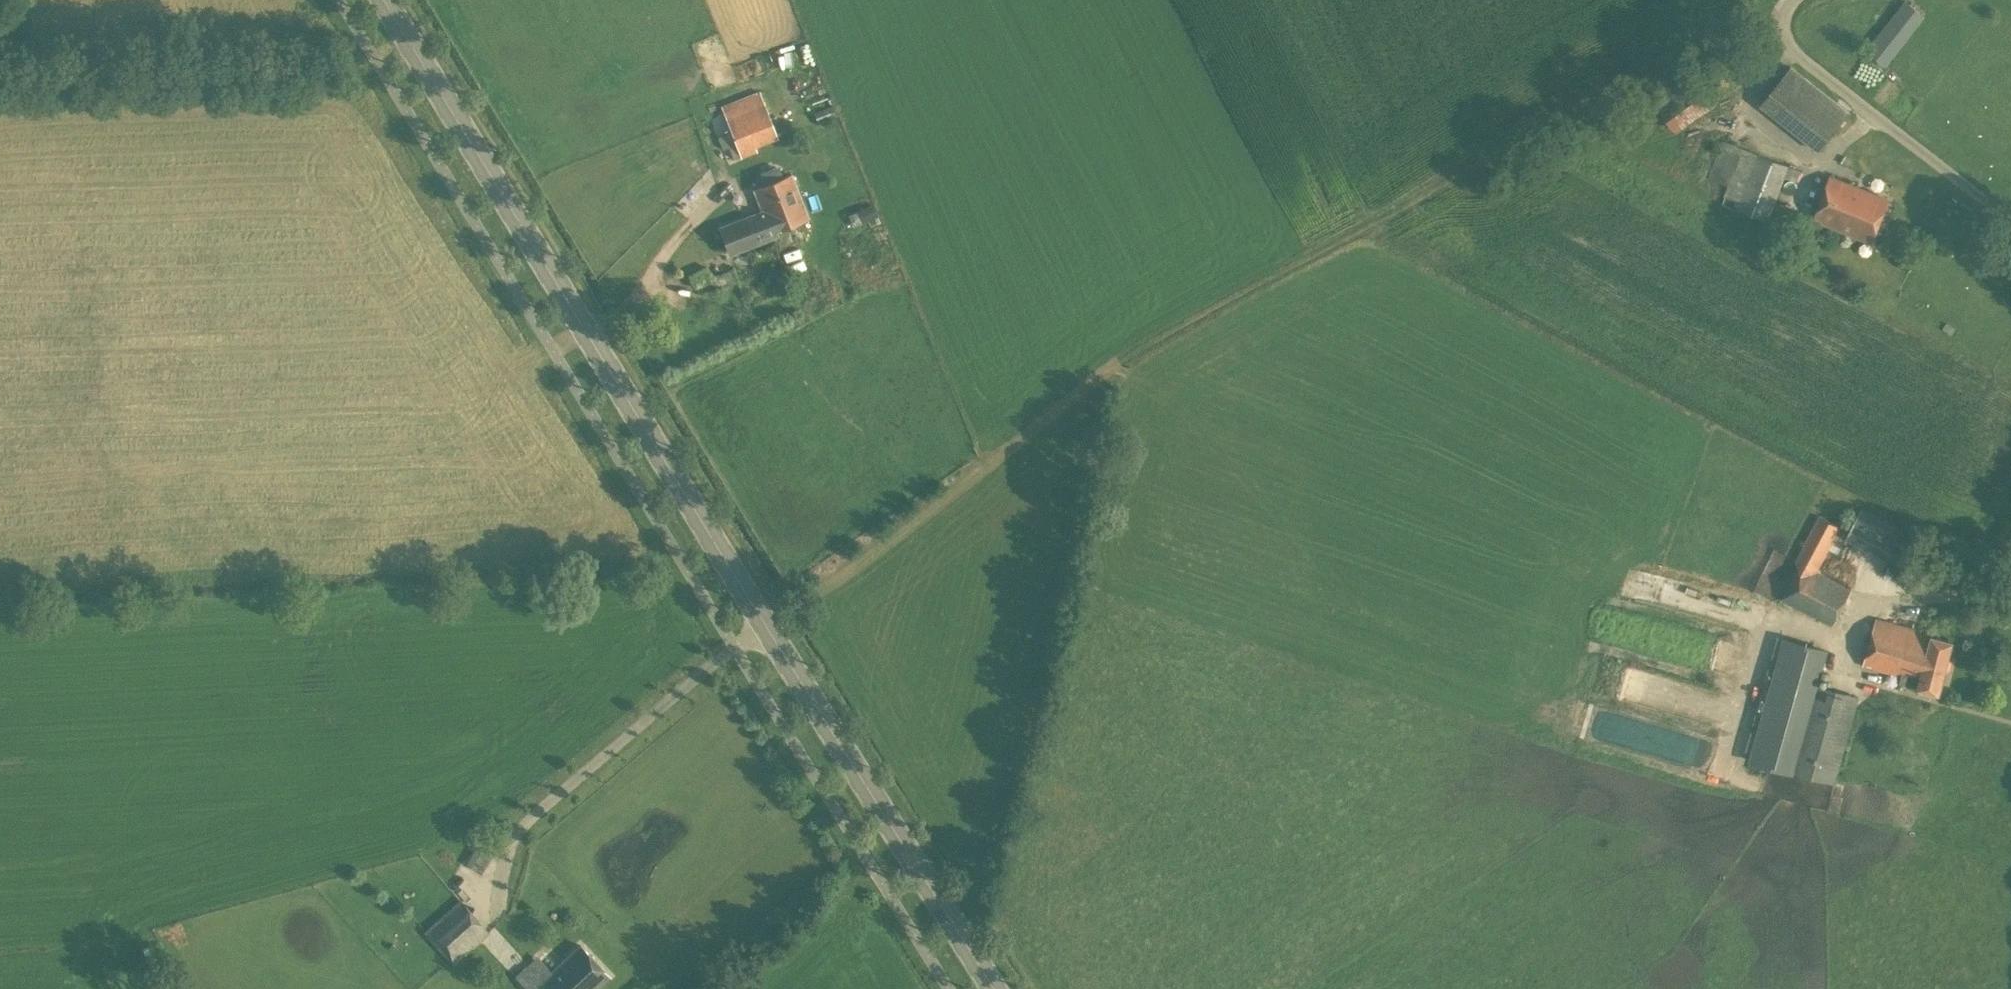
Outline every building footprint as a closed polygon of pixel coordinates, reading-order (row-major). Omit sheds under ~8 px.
[(1864,50),(1885,66),(1925,15),(1903,0),(1864,50)] [(1818,152),(1850,111),(1791,65),(1759,105),(1818,152)] [(1672,134),(1709,112),(1693,87),(1658,107),(1672,134)] [(720,106),(730,132),(717,136),(722,149),(729,146),(734,158),(740,156),(740,158),(757,152),(756,147),(778,138),(759,91),(720,106)] [(1797,182),(1801,170),(1722,140),(1707,178),(1727,185),(1721,203),(1768,221),(1784,177),(1797,182)] [(758,178),(762,187),(754,190),(762,211),(719,227),(728,249),(773,232),(773,229),(807,216),(791,175),(784,178),(780,168),(775,166),(760,172),(758,178)] [(1887,198),(1830,176),(1813,220),(1870,242),(1887,198)] [(862,222),(881,213),(876,203),(857,212),(862,222)] [(1781,600),(1833,625),(1852,590),(1818,572),(1840,528),(1818,516),(1793,561),(1800,563),(1781,600)] [(1952,641),(1931,636),(1932,633),(1875,618),(1862,666),(1900,676),(1899,683),(1917,688),(1938,694),(1952,641)] [(1762,761),(1834,783),(1859,696),(1813,684),(1822,654),(1795,644),(1787,673),(1778,705),(1762,761)] [(476,846),(466,864),(480,872),(490,854),(476,846)] [(460,899),(423,932),(453,965),(490,932),(460,899)] [(536,986),(538,988),(594,988),(609,975),(580,944),(536,986)]
